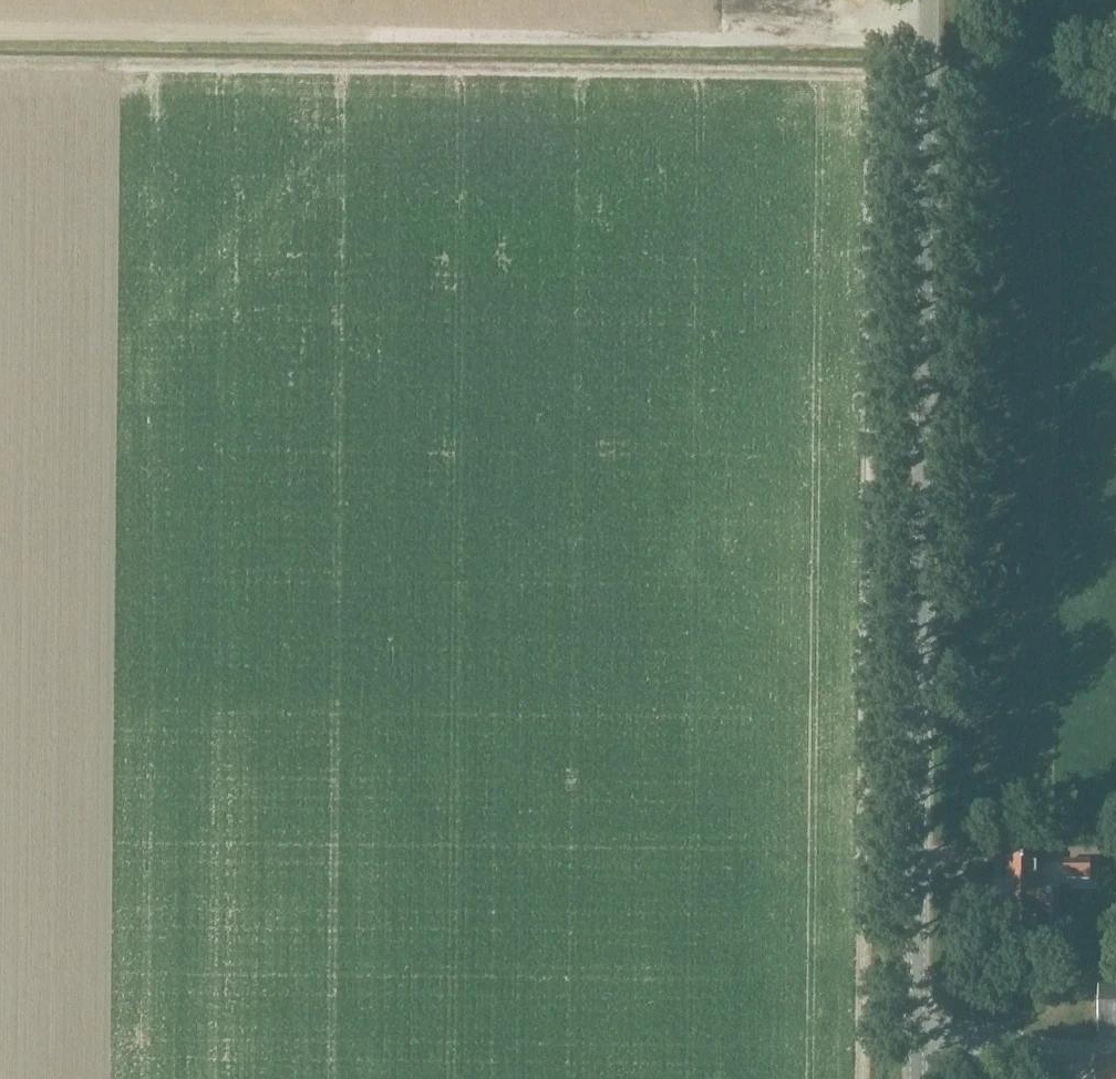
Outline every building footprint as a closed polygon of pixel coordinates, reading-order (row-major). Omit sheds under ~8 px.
[(1037,862),(1007,862),(1008,943),(1038,943),(1038,916),(1052,916),(1052,886),(1038,886),(1037,862)] [(1091,862),(1064,862),(1065,879),(1091,879),(1091,862)] [(1100,982),(1099,1037),(1115,1037),(1115,982),(1100,982)] [(1010,1017),(1012,1009),(1006,1007),(1004,1015),(1010,1017)] [(1099,1078),(1115,1078),(1115,1059),(1099,1059),(1099,1078)]
